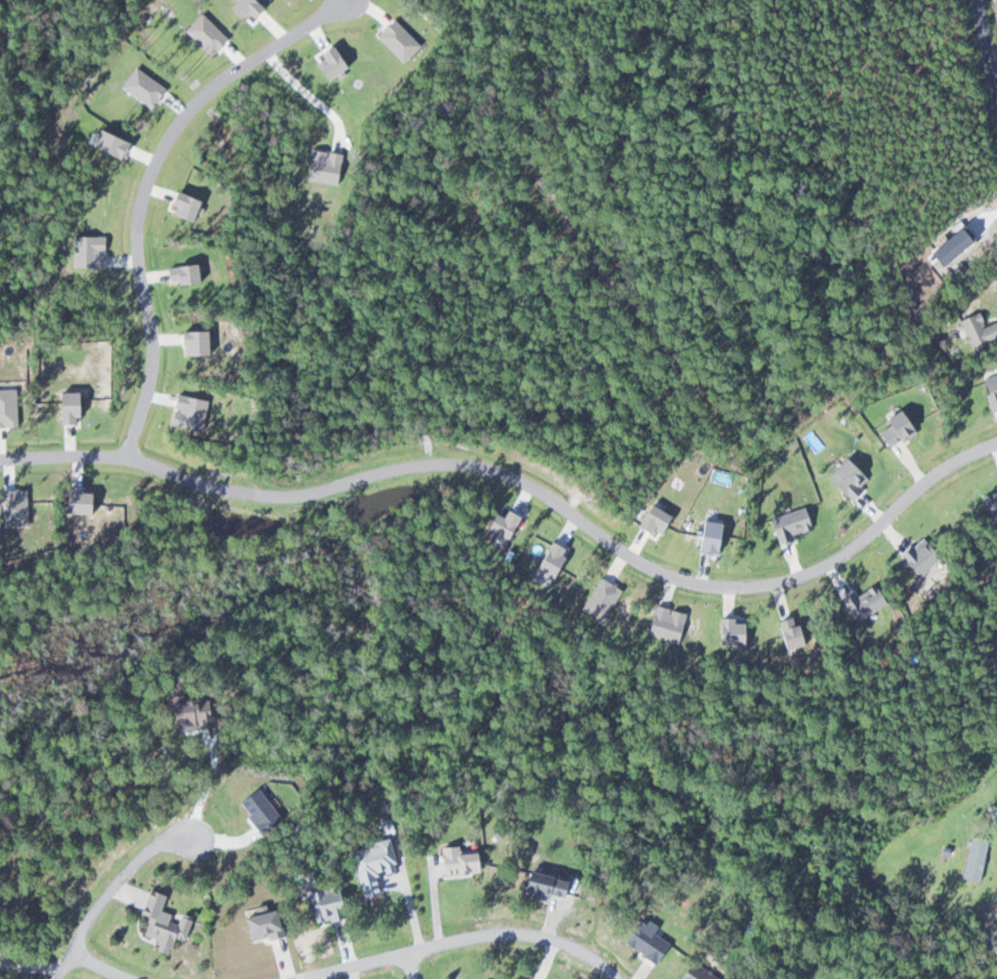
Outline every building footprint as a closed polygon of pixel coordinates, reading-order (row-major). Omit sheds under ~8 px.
[(349,848),(362,899),(377,895),(372,875),(396,869),(387,838),(349,848)] [(440,847),(440,874),(477,874),(476,853),(458,853),(458,846),(440,847)] [(521,891),(563,901),(568,881),(526,871),(521,891)] [(345,916),(338,883),(306,890),(314,923),(345,916)] [(185,940),(191,918),(182,915),(181,919),(160,912),(164,896),(152,892),(140,934),(161,940),(158,951),(169,954),(174,937),(185,940)] [(714,969),(683,963),(680,978),(712,978),(714,969)]
